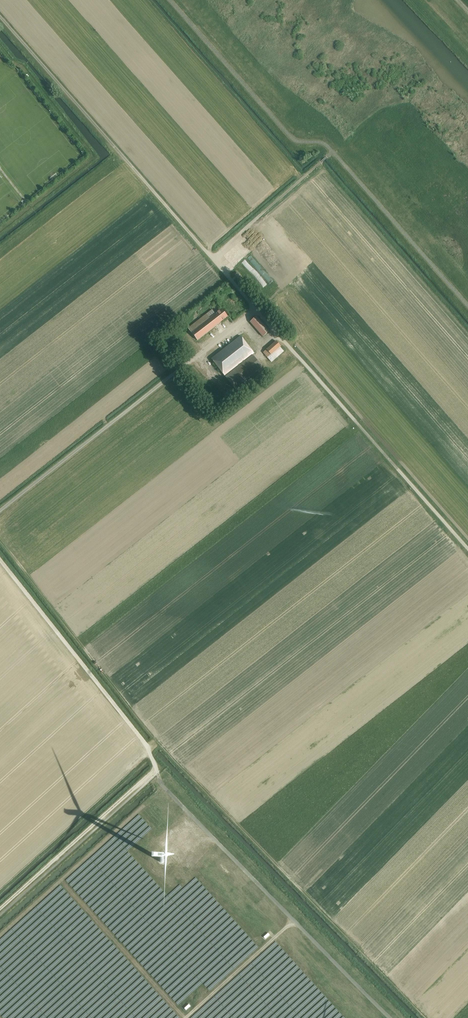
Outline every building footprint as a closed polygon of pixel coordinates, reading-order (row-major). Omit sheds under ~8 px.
[(222,309),(216,314),(212,310),(207,314),(188,329),(197,340),(228,317),(222,309)] [(263,337),(269,331),(257,316),(250,322),(263,337)] [(225,376),(235,389),(262,367),(253,355),(254,353),(241,336),(211,359),(225,376)] [(276,341),(270,346),(263,352),(271,362),(284,351),(280,347),(281,346),(276,341)]
